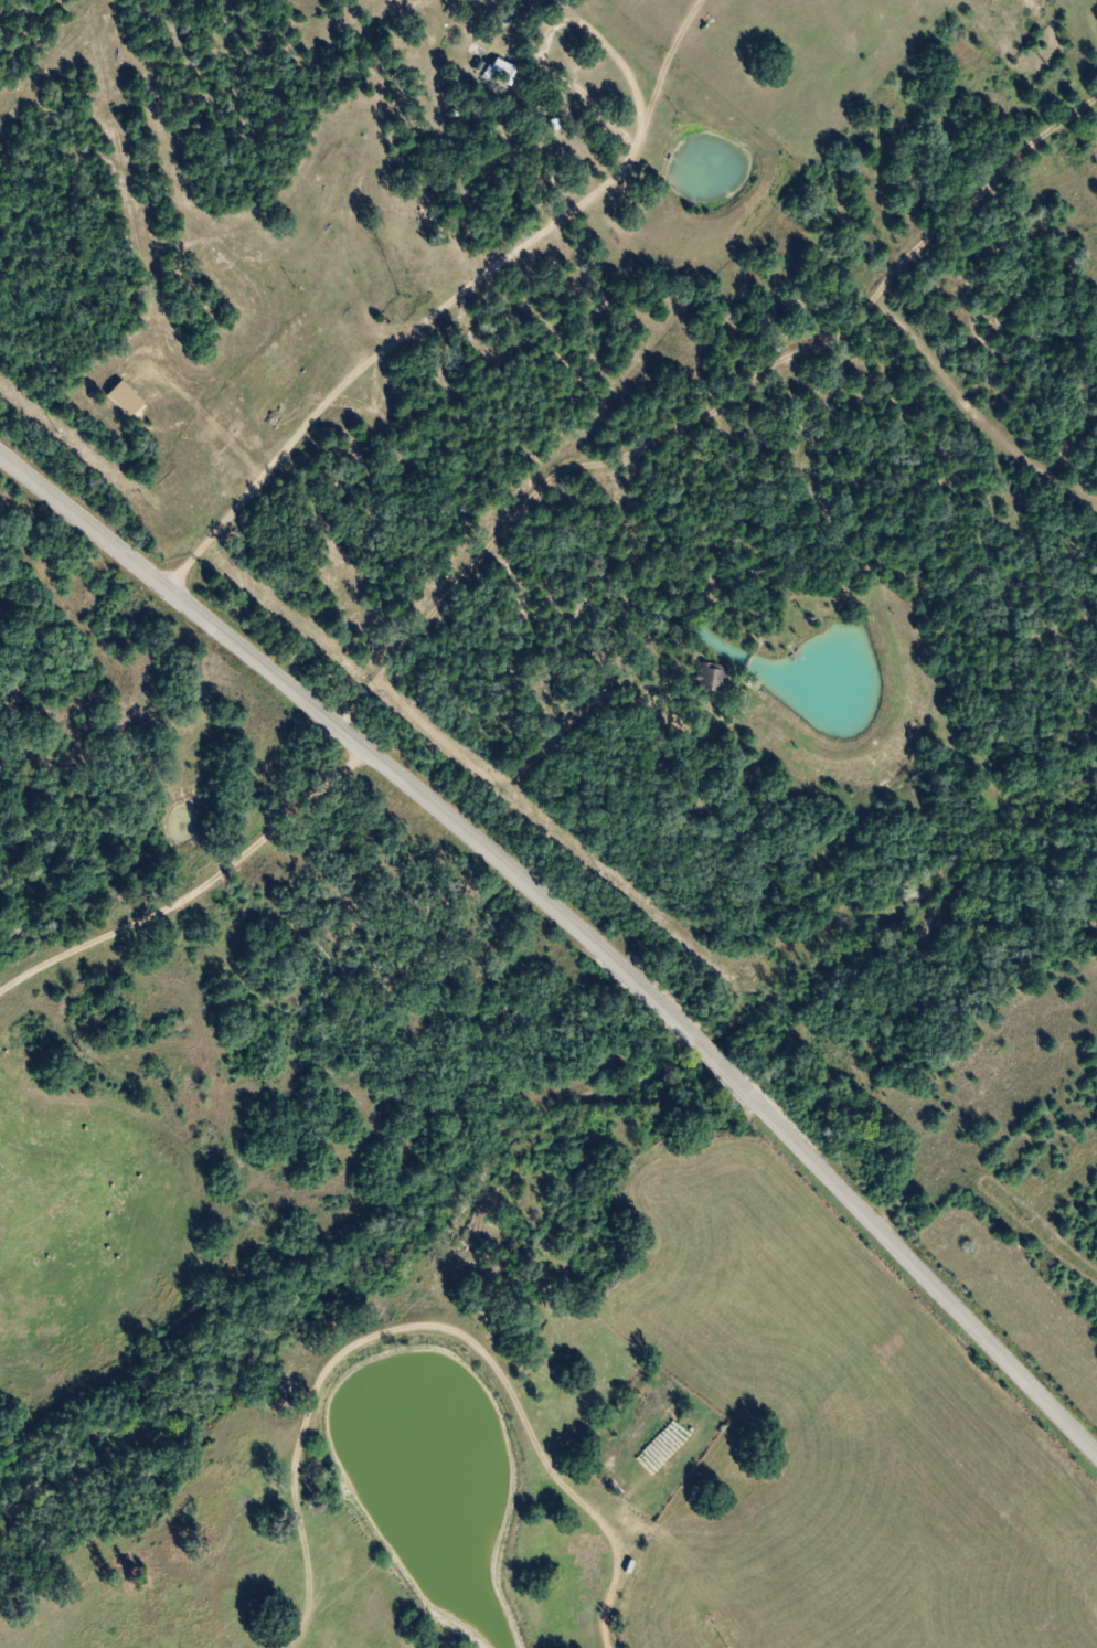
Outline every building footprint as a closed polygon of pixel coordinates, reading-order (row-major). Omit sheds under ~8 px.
[(518,68),(490,57),(482,78),(510,88),(518,68)] [(104,394),(126,417),(141,403),(119,379),(104,394)] [(696,690),(723,691),(724,665),(701,663),(700,673),(696,673),(696,690)]
